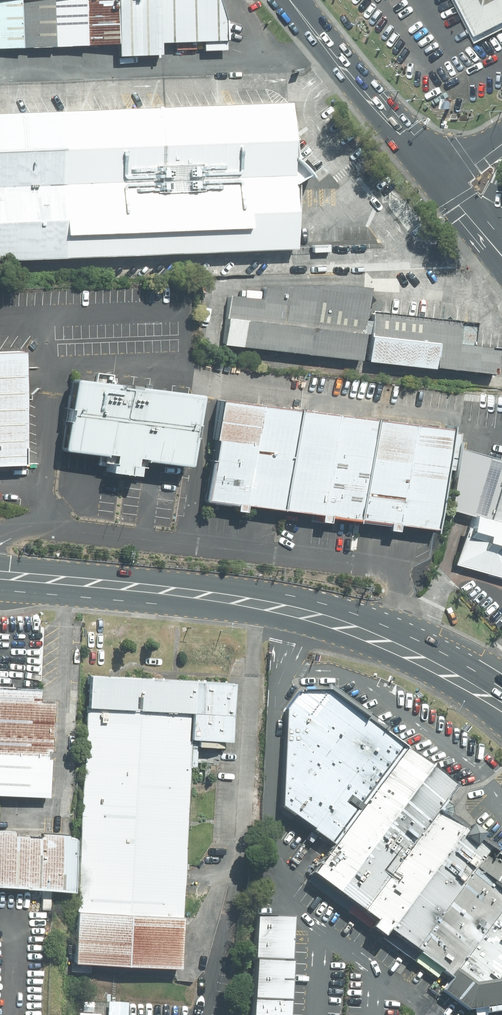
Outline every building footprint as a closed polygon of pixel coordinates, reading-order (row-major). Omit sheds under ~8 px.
[(115,47),(115,59),(157,58),(157,46),(223,43),(222,24),(214,0),(8,0),(0,0),(0,51),(115,47)] [(478,39),(501,27),(501,0),(457,0),(478,39)] [(0,116),(0,263),(291,252),(285,105),(0,116)] [(222,322),(220,347),(492,378),(495,351),(472,349),(475,326),(370,314),(364,314),(366,289),(260,290),(259,302),(225,298),(223,322),(222,322)] [(13,357),(0,358),(0,470),(19,469),(13,357)] [(190,401),(64,386),(56,454),(181,469),(190,401)] [(443,433),(214,405),(202,507),(431,534),(443,433)] [(452,565),(501,579),(501,462),(489,458),(467,454),(456,452),(449,513),(457,515),(467,517),(463,529),(461,529),(452,565)] [(226,684),(84,677),(82,709),(185,715),(187,715),(184,741),(223,743),(226,684)] [(447,982),(438,994),(464,1013),(482,1010),(482,1014),(494,1014),(501,1014),(501,868),(472,846),(477,841),(464,831),(465,829),(449,818),(448,809),(440,805),(453,787),(381,736),(384,731),(327,687),(301,685),(300,687),(296,687),(295,695),(282,713),(276,811),(329,849),(307,879),(447,982)] [(0,690),(0,797),(43,799),(45,761),(42,760),(42,752),(45,752),(48,704),(34,703),(34,692),(0,690)] [(83,710),(75,839),(73,894),(68,964),(173,970),(185,715),(83,710)] [(73,894),(75,839),(0,831),(0,888),(73,894)] [(248,1014),(285,1014),(293,921),(256,918),(248,1014)]
